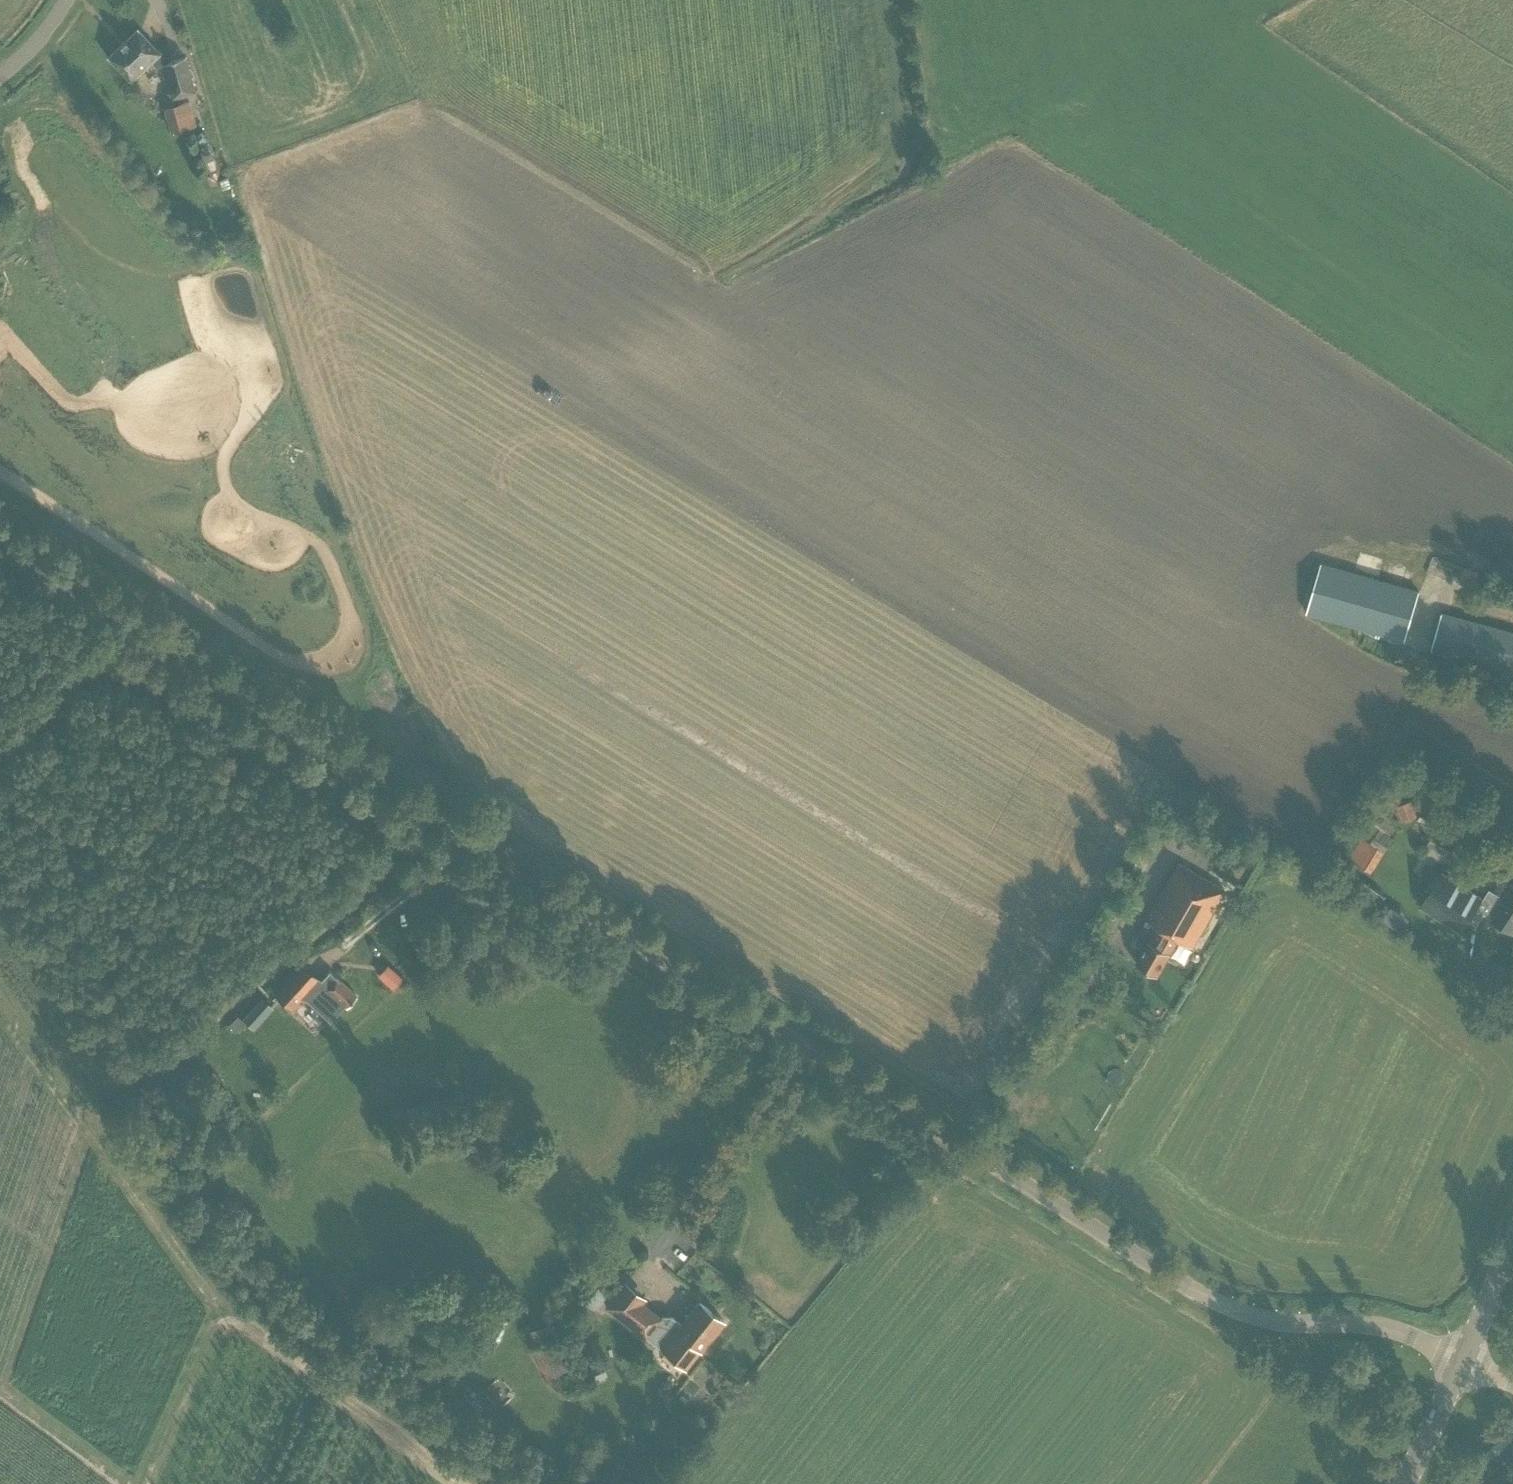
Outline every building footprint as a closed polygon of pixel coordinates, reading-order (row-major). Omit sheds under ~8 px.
[(109,57),(131,81),(152,61),(156,66),(159,64),(170,100),(196,92),(185,56),(171,61),(162,51),(160,52),(139,30),(109,57)] [(188,103),(164,111),(171,133),(196,126),(188,103)] [(1308,614),(1406,642),(1420,593),(1322,564),(1308,614)] [(1389,582),(1405,583),(1405,572),(1389,571),(1389,582)] [(1443,612),(1432,650),(1512,674),(1512,633),(1443,612)] [(1387,806),(1396,807),(1398,792),(1390,791),(1387,806)] [(1398,808),(1403,823),(1418,817),(1413,802),(1398,808)] [(1427,845),(1448,857),(1456,843),(1453,840),(1456,834),(1440,825),(1436,831),(1427,845)] [(1180,863),(1147,920),(1148,920),(1142,930),(1156,939),(1146,958),(1141,967),(1157,976),(1162,967),(1179,938),(1194,947),(1226,890),(1180,863)] [(1490,889),(1484,899),(1443,873),(1421,908),(1463,934),(1471,921),(1478,925),(1485,913),(1494,919),(1493,919),(1512,932),(1512,885),(1503,879),(1495,892),(1490,889)] [(1359,889),(1382,904),(1387,897),(1364,882),(1359,889)] [(358,954),(373,963),(378,953),(363,945),(358,954)] [(321,982),(304,966),(276,995),(277,996),(272,1002),(284,1013),(289,1007),(291,1009),(302,998),(307,999),(331,1021),(345,1006),(347,1008),(358,997),(330,972),(321,982)] [(384,980),(394,989),(403,979),(394,970),(384,980)] [(248,1012),(259,1023),(273,1007),(262,997),(248,1012)] [(645,1298),(627,1283),(608,1307),(646,1338),(647,1337),(686,1368),(700,1350),(702,1351),(725,1322),(701,1303),(683,1325),(671,1315),(662,1316),(660,1318),(641,1303),(645,1298)]
